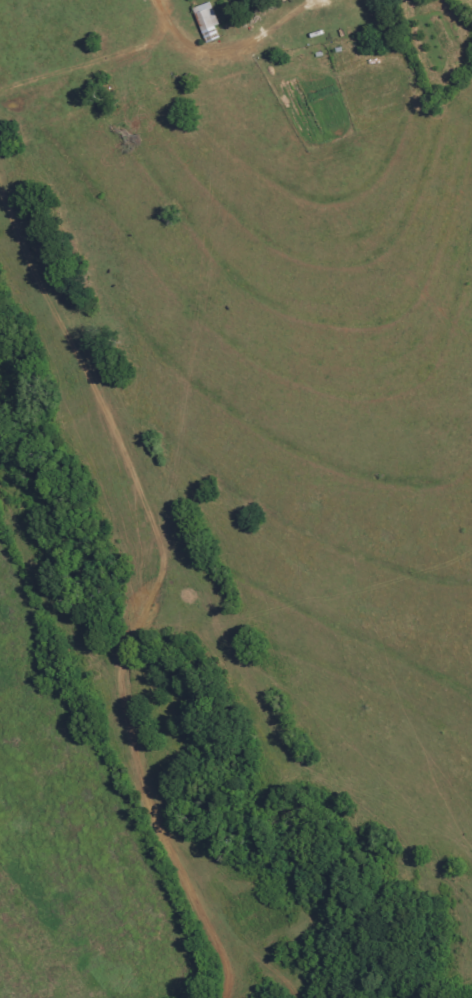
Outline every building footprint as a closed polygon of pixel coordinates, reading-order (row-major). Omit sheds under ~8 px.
[(195,6),(202,30),(219,26),(212,2),(195,6)]
